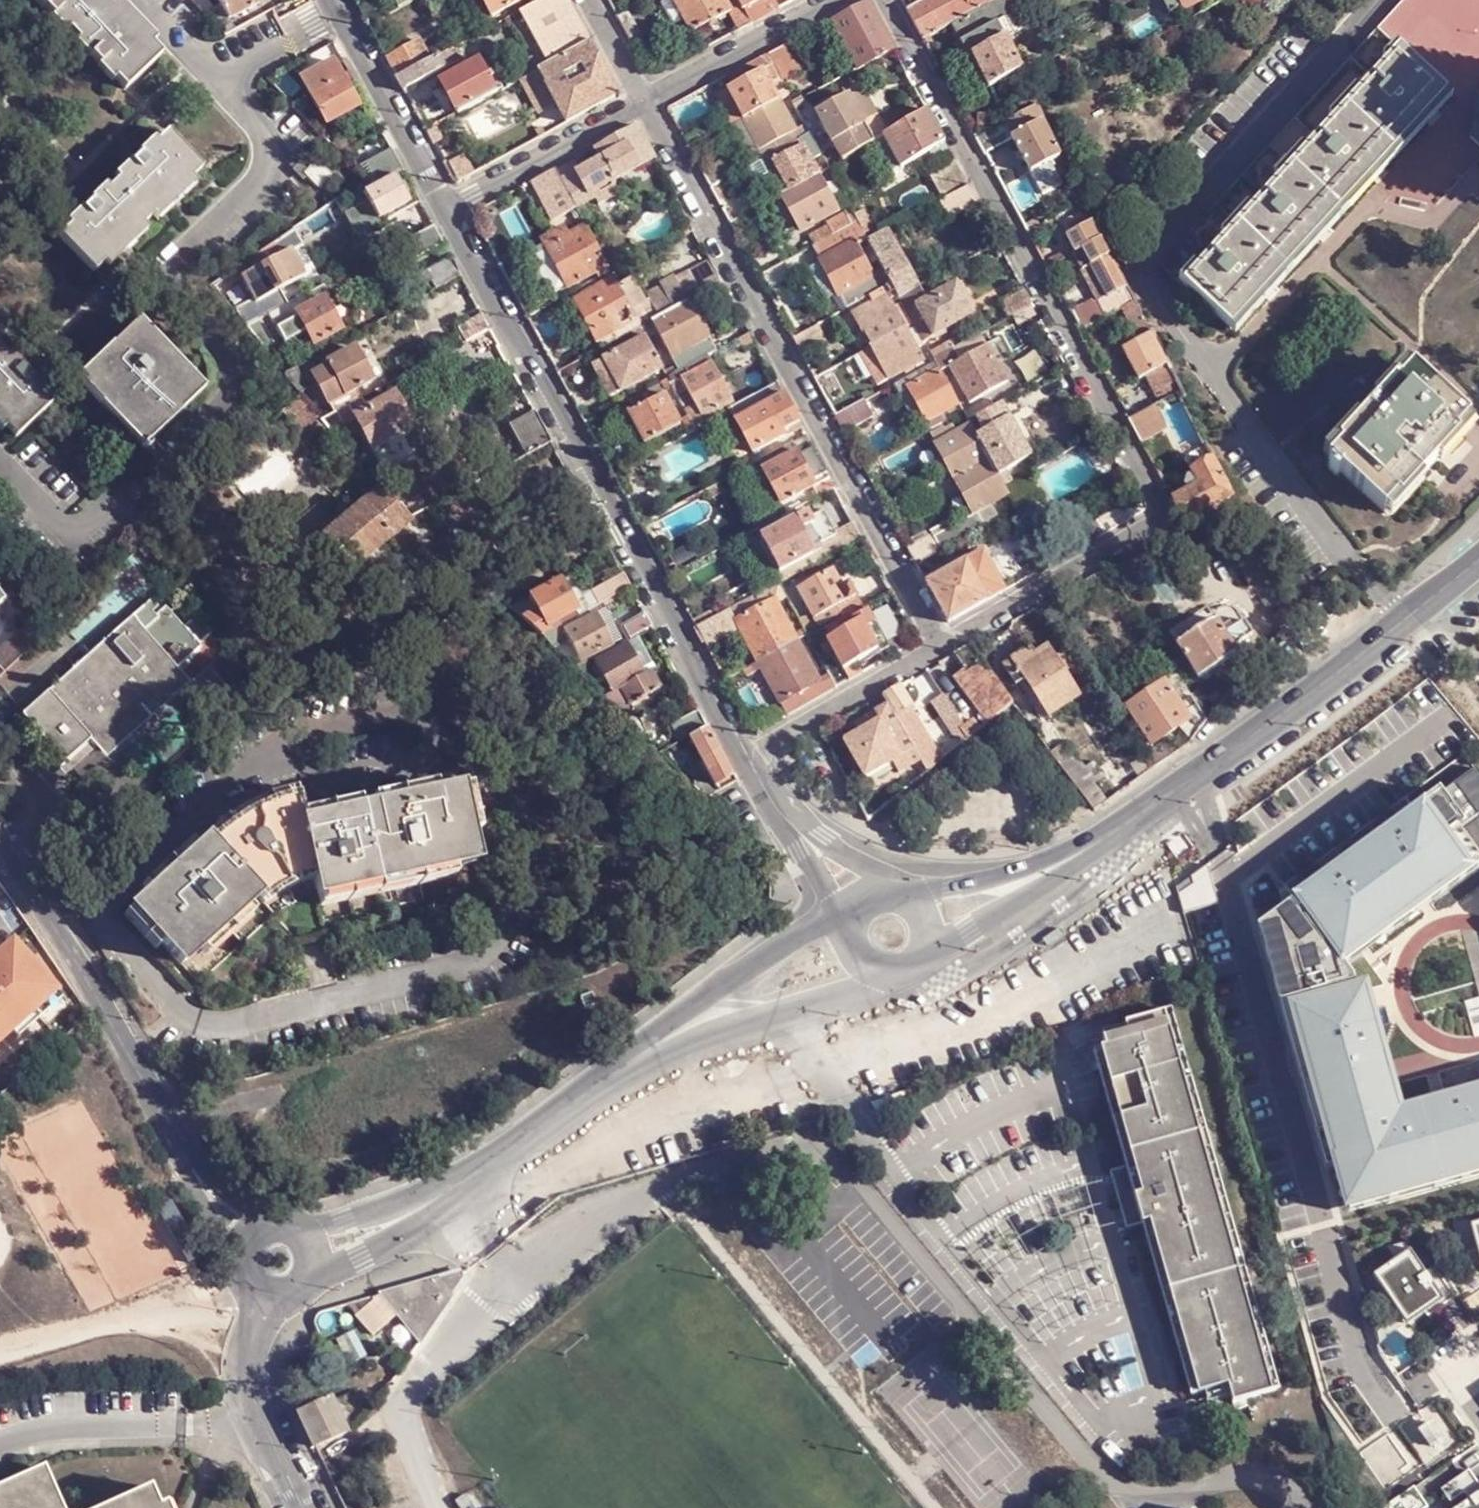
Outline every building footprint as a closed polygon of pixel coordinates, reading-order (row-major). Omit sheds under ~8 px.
[(46,9),(38,0),(28,0),(28,1),(40,14),(46,9)] [(116,82),(124,90),(160,55),(151,45),(114,7),(107,0),(38,0),(46,9),(55,19),(69,33),(79,44),(92,57),(102,67),(116,82)] [(220,4),(229,19),(260,3),(258,0),(218,0),(220,4)] [(525,0),(483,0),(492,18),(525,0)] [(591,42),(576,17),(568,0),(544,0),(519,13),(544,59),(547,66),(591,42)] [(730,14),(732,12),(729,6),(726,0),(674,0),(692,34),(730,14)] [(739,1),(744,11),(764,0),(738,0),(739,1)] [(774,0),(764,0),(744,11),(751,24),(779,9),(774,0)] [(924,40),(952,26),(958,23),(946,0),(926,0),(914,6),(912,7),(908,9),(924,40)] [(958,23),(991,6),(991,5),(988,0),(946,0),(958,23)] [(952,26),(968,59),(973,56),(1007,38),(1007,39),(1017,35),(1008,19),(1021,12),(1015,2),(1014,0),(1000,0),(991,5),(991,6),(958,23),(952,26)] [(1187,10),(1207,0),(1182,0),(1187,10)] [(1447,94),(1473,117),(1476,87),(1478,86),(1478,0),(1404,0),(1378,28),(1400,50),(1447,94)] [(744,11),(739,1),(729,6),(732,12),(730,14),(739,31),(751,24),(744,11)] [(858,69),(894,50),(868,2),(832,21),(854,60),(855,62),(858,69)] [(114,7),(151,45),(155,41),(119,3),(114,7)] [(224,22),(229,19),(220,4),(208,16),(225,35),(232,31),(224,22)] [(628,12),(617,18),(628,37),(639,31),(628,12)] [(1177,17),(1164,25),(1169,34),(1183,26),(1177,17)] [(63,38),(69,33),(55,19),(50,24),(53,27),(63,38)] [(1164,25),(1132,43),(1137,53),(1169,34),(1164,25)] [(1229,328),(1447,94),(1400,50),(1378,28),(1160,263),(1182,284),(1229,328)] [(973,56),(990,89),(1006,81),(1023,73),(1024,72),(1007,39),(1007,38),(973,56)] [(387,60),(397,79),(431,61),(420,42),(387,60)] [(543,68),(538,71),(557,105),(567,124),(620,95),(591,42),(547,66),(543,68)] [(87,62),(92,57),(79,44),(74,49),(87,62)] [(788,45),(775,52),(782,66),(787,75),(795,71),(801,67),(788,45)] [(438,57),(444,70),(462,60),(455,48),(438,57)] [(775,52),(767,56),(772,65),(776,70),(782,66),(775,52)] [(527,61),(533,74),(538,71),(543,68),(539,61),(536,56),(527,61)] [(767,56),(730,75),(735,85),(762,71),(772,65),(767,56)] [(397,79),(404,92),(444,70),(438,57),(431,61),(397,79)] [(543,68),(547,66),(544,59),(539,61),(543,68)] [(843,67),(847,76),(853,72),(851,64),(855,62),(854,60),(843,67)] [(441,82),(458,115),(462,112),(497,93),(480,61),(441,82)] [(520,80),(533,74),(527,61),(515,68),(511,70),(517,81),(517,82),(520,80)] [(301,78),(311,97),(339,82),(328,63),(301,78)] [(782,66),(776,70),(784,87),(791,83),(787,75),(782,66)] [(110,87),(116,82),(102,67),(96,72),(110,87)] [(506,87),(517,81),(511,70),(500,76),(506,87)] [(533,74),(520,80),(539,114),(557,105),(538,71),(533,74)] [(727,89),(743,120),(779,101),(762,71),(735,85),(727,89)] [(787,75),(791,83),(799,97),(803,94),(801,89),(804,87),(795,71),(787,75)] [(1023,73),(1006,81),(1012,92),(1028,84),(1023,73)] [(339,82),(311,97),(326,122),(357,106),(343,80),(339,82)] [(791,83),(784,87),(789,96),(794,104),(800,101),(799,97),(791,83)] [(1473,117),(1470,140),(1478,148),(1478,86),(1476,87),(1473,117)] [(727,89),(716,95),(733,126),(743,120),(727,89)] [(864,91),(851,99),(864,123),(877,116),(864,91)] [(1038,107),(1048,101),(1042,91),(1033,96),(1038,107)] [(817,113),(838,150),(843,162),(873,143),(875,143),(864,123),(851,99),(849,95),(817,113)] [(789,96),(779,101),(784,110),(794,104),(789,96)] [(1037,107),(1038,107),(1033,96),(1020,103),(1024,113),(1037,107)] [(800,101),(794,104),(807,126),(808,129),(815,124),(802,100),(800,101)] [(779,101),(743,120),(755,140),(760,150),(786,136),(796,131),(784,110),(779,101)] [(1045,123),(1037,107),(1024,113),(1006,123),(1032,173),(1052,164),(1061,159),(1044,124),(1045,123)] [(901,169),(945,144),(928,112),(884,137),(875,143),(873,143),(891,173),(900,169),(901,169)] [(644,167),(655,160),(637,126),(596,148),(602,158),(577,171),(573,163),(555,173),(569,197),(575,210),(595,200),(599,206),(617,196),(615,182),(626,176),(644,167)] [(808,129),(807,126),(796,131),(786,136),(791,145),(810,134),(808,129)] [(344,138),(331,145),(341,155),(362,144),(354,129),(343,136),(344,138)] [(816,145),(810,134),(791,145),(794,150),(804,145),(807,150),(816,145)] [(155,215),(194,180),(203,171),(168,135),(158,145),(144,159),(134,168),(119,182),(109,191),(85,214),(71,228),(61,238),(96,273),(107,263),(144,225),(155,215)] [(786,136),(760,150),(765,159),(791,145),(786,136)] [(760,150),(755,140),(743,147),(753,165),(762,160),(765,159),(760,150)] [(144,159),(158,145),(153,141),(139,154),(144,159)] [(794,150),(791,145),(765,159),(762,160),(765,166),(794,150)] [(804,145),(794,150),(765,166),(782,196),(819,175),(818,171),(807,150),(804,145)] [(346,213),(354,232),(414,205),(390,150),(354,166),(370,202),(346,213)] [(838,150),(823,158),(827,165),(829,170),(843,162),(838,150)] [(948,199),(969,188),(965,181),(954,160),(932,171),(948,199)] [(724,162),(702,173),(710,188),(732,176),(724,162)] [(115,177),(119,182),(134,168),(129,163),(115,177)] [(332,177),(317,163),(307,172),(299,165),(293,171),(304,182),(307,179),(319,190),(332,177)] [(1065,189),(1052,164),(1032,173),(1046,198),(1065,189)] [(827,165),(818,171),(819,175),(829,170),(827,165)] [(836,182),(829,170),(819,175),(826,187),(836,182)] [(543,177),(532,183),(547,209),(569,197),(555,173),(554,171),(543,177)] [(819,175),(782,196),(801,232),(839,212),(839,209),(832,198),(826,187),(819,175)] [(197,184),(194,180),(155,215),(160,220),(197,184)] [(949,218),(977,203),(969,188),(948,199),(940,202),(949,218)] [(849,204),(842,193),(832,198),(839,209),(849,204)] [(569,197),(547,209),(553,221),(575,210),(569,197)] [(67,224),(71,228),(85,214),(81,210),(67,224)] [(865,210),(855,215),(858,223),(868,240),(878,235),(865,210)] [(855,215),(852,211),(827,225),(828,227),(833,237),(858,223),(855,215)] [(815,247),(813,248),(820,261),(855,241),(857,245),(868,240),(858,223),(833,237),(815,247)] [(1087,242),(1099,236),(1094,224),(1070,236),(1079,254),(1085,251),(1090,248),(1087,242)] [(149,231),(144,225),(107,263),(111,267),(149,231)] [(833,237),(828,227),(809,237),(815,247),(833,237)] [(569,287),(607,268),(600,255),(585,228),(568,237),(564,229),(543,241),(549,251),(568,286),(569,287)] [(888,230),(878,235),(868,240),(871,247),(878,259),(884,270),(892,284),(898,296),(899,298),(920,287),(888,230)] [(1109,300),(1127,291),(1099,236),(1087,242),(1090,248),(1085,251),(1093,267),(1091,267),(1108,299),(1109,300)] [(871,247),(868,240),(857,245),(862,253),(871,247)] [(862,253),(857,245),(855,241),(820,261),(822,264),(839,295),(846,309),(869,297),(892,284),(884,270),(874,276),(868,265),(878,259),(871,247),(862,253)] [(272,261),(266,249),(214,287),(230,310),(233,307),(227,299),(228,297),(222,290),(231,284),(233,286),(242,281),(240,279),(272,261)] [(548,280),(555,293),(568,286),(549,251),(536,258),(542,268),(539,272),(539,277),(543,281),(548,280)] [(291,252),(272,261),(240,279),(242,281),(253,300),(255,304),(273,295),(304,277),(291,252)] [(462,277),(452,259),(421,276),(430,294),(462,277)] [(884,270),(878,259),(868,265),(874,276),(884,270)] [(690,302),(724,285),(710,260),(663,286),(675,310),(690,302)] [(839,295),(822,264),(810,271),(827,301),(839,295)] [(555,293),(560,301),(610,273),(607,268),(569,287),(568,286),(555,293)] [(617,287),(630,310),(646,301),(633,278),(617,287)] [(614,280),(576,301),(598,341),(602,350),(619,340),(615,332),(636,321),(630,310),(617,287),(614,280)] [(898,296),(892,284),(869,297),(873,303),(887,296),(890,300),(898,296)] [(920,287),(899,298),(914,324),(924,342),(966,319),(946,284),(924,295),(920,287)] [(649,299),(660,318),(675,310),(663,286),(647,295),(649,299)] [(1009,318),(1032,305),(1024,290),(1002,304),(1009,318)] [(1130,307),(1134,306),(1127,291),(1109,300),(1108,299),(1099,304),(1107,319),(1130,307)] [(269,316),(280,309),(273,295),(255,304),(253,300),(231,312),(245,329),(260,321),(269,316)] [(313,306),(307,295),(280,309),(269,316),(282,340),(304,328),(296,315),(313,306)] [(887,296),(873,303),(854,314),(872,347),(905,329),(890,300),(887,296)] [(323,299),(313,306),(296,315),(304,328),(314,345),(317,343),(327,338),(340,331),(323,299)] [(636,321),(640,329),(652,323),(660,318),(649,299),(646,301),(630,310),(636,321)] [(672,358),(682,353),(708,339),(710,339),(690,302),(675,310),(660,318),(652,323),(658,333),(672,358)] [(1137,304),(1136,305),(1134,306),(1130,307),(1146,339),(1153,336),(1138,304),(1137,304)] [(490,330),(483,315),(458,328),(466,343),(490,330)] [(140,321),(78,379),(144,448),(204,388),(140,321)] [(266,332),(260,321),(245,329),(253,339),(266,332)] [(619,340),(632,334),(640,329),(636,321),(615,332),(619,340)] [(654,335),(658,333),(652,323),(640,329),(645,338),(646,340),(654,335)] [(817,324),(792,338),(801,355),(827,341),(817,324)] [(632,334),(637,342),(645,338),(640,329),(632,334)] [(905,329),(872,347),(888,379),(922,360),(905,329)] [(963,332),(945,342),(950,351),(968,341),(963,332)] [(950,351),(946,353),(953,365),(987,346),(981,334),(968,341),(950,351)] [(646,340),(655,358),(663,353),(654,335),(646,340)] [(1168,366),(1153,336),(1146,339),(1130,347),(1145,378),(1168,366)] [(329,341),(327,338),(317,343),(318,346),(329,341)] [(621,392),(662,370),(655,358),(646,340),(645,338),(637,342),(604,360),(621,392)] [(709,357),(717,352),(710,339),(708,339),(682,353),(689,368),(709,357)] [(945,342),(928,350),(933,359),(946,353),(950,351),(945,342)] [(987,346),(953,365),(950,366),(969,400),(970,403),(985,394),(1007,382),(987,346)] [(888,379),(872,347),(860,354),(877,385),(888,379)] [(7,429),(16,438),(51,404),(42,393),(6,354),(0,349),(0,421),(7,429)] [(345,397),(353,392),(372,382),(355,350),(339,359),(328,365),(345,397)] [(9,351),(6,354),(42,393),(46,390),(9,351)] [(325,359),(328,365),(339,359),(335,353),(325,359)] [(946,353),(933,359),(935,363),(940,371),(950,366),(953,365),(946,353)] [(689,368),(678,374),(682,380),(712,364),(709,357),(689,368)] [(940,371),(935,363),(917,372),(922,381),(940,371)] [(282,364),(276,368),(281,374),(283,376),(295,369),(296,368),(294,364),(285,370),(282,364)] [(712,364),(682,380),(702,417),(732,401),(712,364)] [(340,412),(358,403),(353,392),(345,397),(328,365),(314,373),(336,414),(340,412)] [(306,383),(295,369),(283,376),(299,397),(308,391),(303,385),(306,383)] [(1331,468),(1338,474),(1385,518),(1471,427),(1409,369),(1379,400),(1324,460),(1331,468)] [(959,405),(940,371),(922,381),(908,388),(909,389),(926,420),(927,422),(940,415),(959,405)] [(922,381),(917,372),(893,385),(898,395),(909,389),(908,388),(922,381)] [(664,388),(670,383),(668,379),(661,383),(664,388)] [(850,381),(823,395),(835,417),(861,403),(850,381)] [(785,436),(801,427),(778,384),(755,396),(761,408),(768,405),(785,436)] [(658,385),(629,400),(635,411),(663,395),(658,385)] [(1124,388),(1116,393),(1121,403),(1130,398),(1124,388)] [(909,389),(898,395),(915,425),(926,420),(909,389)] [(663,395),(635,411),(629,414),(646,445),(681,425),(664,395),(663,395)] [(753,453),(785,436),(768,405),(761,408),(755,396),(731,408),(738,421),(736,421),(753,453)] [(300,398),(283,415),(302,439),(321,424),(320,423),(300,398)] [(380,431),(386,442),(411,428),(395,398),(350,422),(355,431),(360,428),(365,438),(380,431)] [(969,400),(959,405),(962,412),(967,420),(967,421),(977,415),(970,403),(969,400)] [(688,415),(694,428),(701,424),(688,402),(682,405),(688,415)] [(861,403),(835,417),(844,434),(870,419),(861,403)] [(977,415),(967,421),(970,426),(977,440),(1009,422),(1008,419),(999,403),(992,407),(977,415)] [(1168,429),(1156,406),(1130,420),(1142,442),(1168,429)] [(345,422),(340,412),(336,414),(320,423),(321,424),(327,431),(345,422)] [(967,420),(962,412),(949,419),(954,427),(967,420)] [(1008,419),(1009,422),(1030,458),(1041,451),(1021,412),(1008,419)] [(552,443),(535,413),(509,426),(526,457),(548,446),(552,443)] [(689,427),(692,432),(695,430),(694,428),(688,415),(682,419),(687,428),(689,427)] [(926,420),(915,425),(920,435),(944,422),(940,415),(927,422),(926,420)] [(1009,422),(977,440),(989,461),(1004,488),(1016,479),(1010,468),(1030,458),(1009,422)] [(977,440),(970,426),(955,433),(951,427),(940,433),(944,439),(935,445),(954,479),(989,461),(977,440)] [(387,444),(386,442),(380,431),(365,438),(373,452),(387,444)] [(791,444),(814,485),(828,477),(817,456),(806,435),(791,444)] [(1107,443),(1092,451),(1101,466),(1116,458),(1107,443)] [(781,505),(813,487),(814,486),(814,485),(791,444),(758,462),(781,505)] [(889,451),(862,466),(870,480),(897,465),(889,451)] [(989,461),(954,479),(973,515),(953,525),(950,520),(928,532),(931,536),(928,537),(913,545),(907,548),(916,563),(940,550),(998,519),(991,504),(1008,495),(1004,488),(989,461)] [(1232,499),(1213,461),(1193,472),(1195,475),(1200,486),(1190,493),(1174,501),(1186,523),(1186,524),(1205,514),(1206,515),(1211,515),(1213,511),(1214,508),(1231,499),(1232,499)] [(1334,479),(1338,474),(1331,468),(1327,471),(1334,479)] [(710,478),(714,486),(727,479),(722,471),(710,478)] [(1016,479),(1004,488),(1008,495),(1016,509),(1017,510),(1040,497),(1028,474),(1016,479)] [(1200,486),(1195,475),(1187,479),(1185,485),(1190,493),(1200,486)] [(813,487),(817,496),(823,493),(834,487),(828,477),(814,485),(814,486),(813,487)] [(380,493),(394,506),(402,497),(388,484),(380,493)] [(836,513),(846,508),(834,487),(823,493),(828,502),(830,502),(836,513)] [(380,493),(378,491),(330,531),(315,512),(287,535),(313,567),(332,552),(350,574),(412,522),(410,520),(402,513),(394,506),(380,493)] [(1238,512),(1231,499),(1214,508),(1213,511),(1219,521),(1238,512)] [(410,520),(428,511),(422,501),(402,513),(410,520)] [(1145,511),(1140,501),(1126,509),(1132,518),(1145,511)] [(636,517),(641,526),(657,517),(651,508),(636,517)] [(1132,518),(1126,509),(1106,519),(1111,530),(1132,518)] [(780,572),(816,553),(804,530),(814,524),(807,513),(760,537),(780,572)] [(1111,530),(1106,519),(1083,532),(1088,543),(1111,530)] [(854,543),(862,538),(852,520),(844,525),(854,543)] [(835,553),(854,543),(844,525),(825,535),(835,553)] [(925,531),(910,539),(913,545),(928,537),(925,531)] [(983,551),(927,584),(949,624),(1005,591),(983,551)] [(799,586),(815,617),(857,595),(850,582),(842,585),(833,568),(799,586)] [(630,588),(623,574),(587,595),(594,608),(601,604),(630,588)] [(15,596),(0,576),(0,606),(15,596)] [(559,582),(576,613),(584,607),(568,578),(559,582)] [(560,627),(565,625),(563,620),(576,613),(559,582),(528,599),(535,612),(520,620),(539,639),(560,627)] [(856,610),(863,606),(857,595),(815,617),(821,629),(835,621),(856,610)] [(527,607),(522,596),(504,605),(513,614),(527,607)] [(40,713),(33,705),(21,715),(63,763),(89,740),(100,753),(184,675),(175,666),(199,645),(212,634),(197,616),(184,627),(166,606),(156,615),(152,610),(158,605),(151,597),(131,615),(46,693),(54,701),(40,713)] [(758,662),(798,640),(775,599),(747,613),(742,603),(730,610),(737,625),(758,662)] [(601,604),(594,608),(591,610),(595,616),(605,610),(601,604)] [(595,616),(591,610),(565,625),(560,627),(564,634),(595,616)] [(622,641),(605,610),(595,616),(611,647),(622,641)] [(697,628),(705,642),(737,625),(730,610),(697,628)] [(856,610),(835,621),(840,631),(826,639),(843,669),(878,650),(861,617),(856,610)] [(861,617),(878,650),(887,644),(870,612),(861,617)] [(652,627),(645,614),(621,627),(628,641),(652,627)] [(807,635),(808,637),(817,632),(808,615),(799,620),(807,635)] [(611,647),(595,616),(564,634),(566,638),(577,658),(581,664),(611,647)] [(1199,679),(1238,655),(1234,648),(1253,636),(1244,622),(1225,635),(1216,620),(1177,644),(1199,679)] [(564,634),(560,627),(539,639),(546,646),(566,638),(564,634)] [(781,704),(820,682),(798,640),(758,662),(762,669),(781,704)] [(611,695),(601,699),(640,738),(645,735),(643,729),(644,729),(637,716),(636,716),(629,706),(660,688),(650,671),(641,676),(625,646),(593,663),(611,695)] [(970,646),(954,656),(965,671),(967,675),(956,683),(987,725),(1011,705),(1013,704),(970,646)] [(1081,697),(1063,672),(1056,662),(1047,648),(1035,656),(1031,649),(1012,661),(1042,705),(1050,718),(1081,697)] [(573,671),(582,667),(581,664),(577,658),(564,663),(573,671)] [(1056,662),(1063,672),(1069,668),(1062,658),(1056,662)] [(1035,710),(1042,705),(1012,661),(1004,666),(1034,711),(1035,710)] [(596,673),(590,662),(582,667),(573,671),(582,680),(596,673)] [(758,662),(751,666),(756,673),(762,669),(758,662)] [(965,671),(954,679),(956,683),(967,675),(965,671)] [(1208,720),(1178,675),(1165,683),(1190,721),(1198,733),(1208,720)] [(826,693),(836,687),(830,677),(820,682),(826,693)] [(787,716),(826,693),(820,682),(781,704),(787,716)] [(1152,745),(1190,721),(1165,683),(1128,707),(1152,745)] [(930,773),(942,763),(910,710),(913,707),(900,687),(884,696),(889,706),(923,762),(930,773)] [(46,693),(33,705),(40,713),(54,701),(46,693)] [(944,728),(959,719),(945,698),(931,707),(944,728)] [(923,762),(889,706),(873,715),(876,722),(860,732),(844,741),(865,778),(892,763),(900,776),(923,762)] [(706,727),(697,712),(669,727),(678,744),(688,738),(706,727)] [(876,722),(873,715),(856,725),(860,732),(876,722)] [(969,739),(979,731),(972,722),(964,726),(962,729),(969,739)] [(711,737),(706,727),(688,738),(719,793),(737,783),(735,780),(711,737)] [(1058,763),(1085,798),(1098,787),(1100,786),(1088,771),(1073,751),(1058,763)] [(1088,771),(1100,786),(1105,782),(1093,767),(1088,771)] [(1478,776),(1294,902),(1300,911),(1295,915),(1364,1197),(1478,1163),(1478,1096),(1386,1121),(1379,1092),(1355,1003),(1350,985),(1341,971),(1334,961),(1477,862),(1478,861),(1478,778),(1478,776)] [(452,781),(295,816),(292,817),(304,876),(306,879),(309,894),(469,860),(452,781)] [(292,817),(295,816),(290,791),(263,798),(243,807),(225,819),(204,835),(254,891),(260,898),(269,890),(292,879),(304,876),(292,817)] [(254,891),(204,835),(200,832),(121,904),(176,963),(252,893),(254,891)] [(1334,961),(1341,971),(1478,875),(1478,865),(1477,862),(1334,961)] [(1210,872),(1178,882),(1188,911),(1219,900),(1210,872)] [(259,900),(260,898),(254,891),(252,893),(259,900)] [(1295,915),(1289,907),(1254,931),(1333,1166),(1343,1163),(1354,1199),(1344,1202),(1347,1213),(1478,1174),(1478,1163),(1364,1197),(1295,915)] [(71,1000),(14,938),(0,951),(0,1065),(71,1000)] [(1366,999),(1355,1003),(1379,1092),(1390,1089),(1366,999)] [(1276,1393),(1169,1012),(1121,1024),(1126,1041),(1096,1050),(1125,1167),(1115,1170),(1131,1227),(1146,1223),(1189,1397),(1225,1386),(1230,1404),(1276,1393)] [(1471,1224),(1478,1250),(1467,1253),(1473,1274),(1478,1272),(1478,1221),(1471,1224)] [(1404,1242),(1387,1248),(1395,1260),(1372,1276),(1399,1315),(1418,1302),(1425,1313),(1456,1291),(1437,1263),(1425,1272),(1404,1242)] [(380,1293),(422,1345),(468,1278),(465,1273),(462,1269),(380,1293)] [(1456,1291),(1425,1313),(1427,1317),(1459,1295),(1456,1291)] [(1418,1302),(1399,1315),(1406,1325),(1425,1313),(1418,1302)] [(333,1399),(302,1414),(317,1446),(348,1431),(333,1399)] [(1434,1448),(1446,1439),(1433,1422),(1421,1430),(1434,1448)] [(41,1469),(0,1487),(0,1507),(58,1507),(41,1469)] [(1404,1473),(1396,1479),(1407,1494),(1415,1488),(1404,1473)] [(1466,1473),(1443,1489),(1452,1503),(1475,1486),(1466,1473)] [(1374,1494),(1383,1507),(1386,1507),(1407,1494),(1396,1479),(1374,1494)] [(165,1504),(157,1507),(148,1487),(102,1507),(167,1507),(165,1504)] [(1459,1507),(1478,1507),(1478,1494),(1459,1507)]
